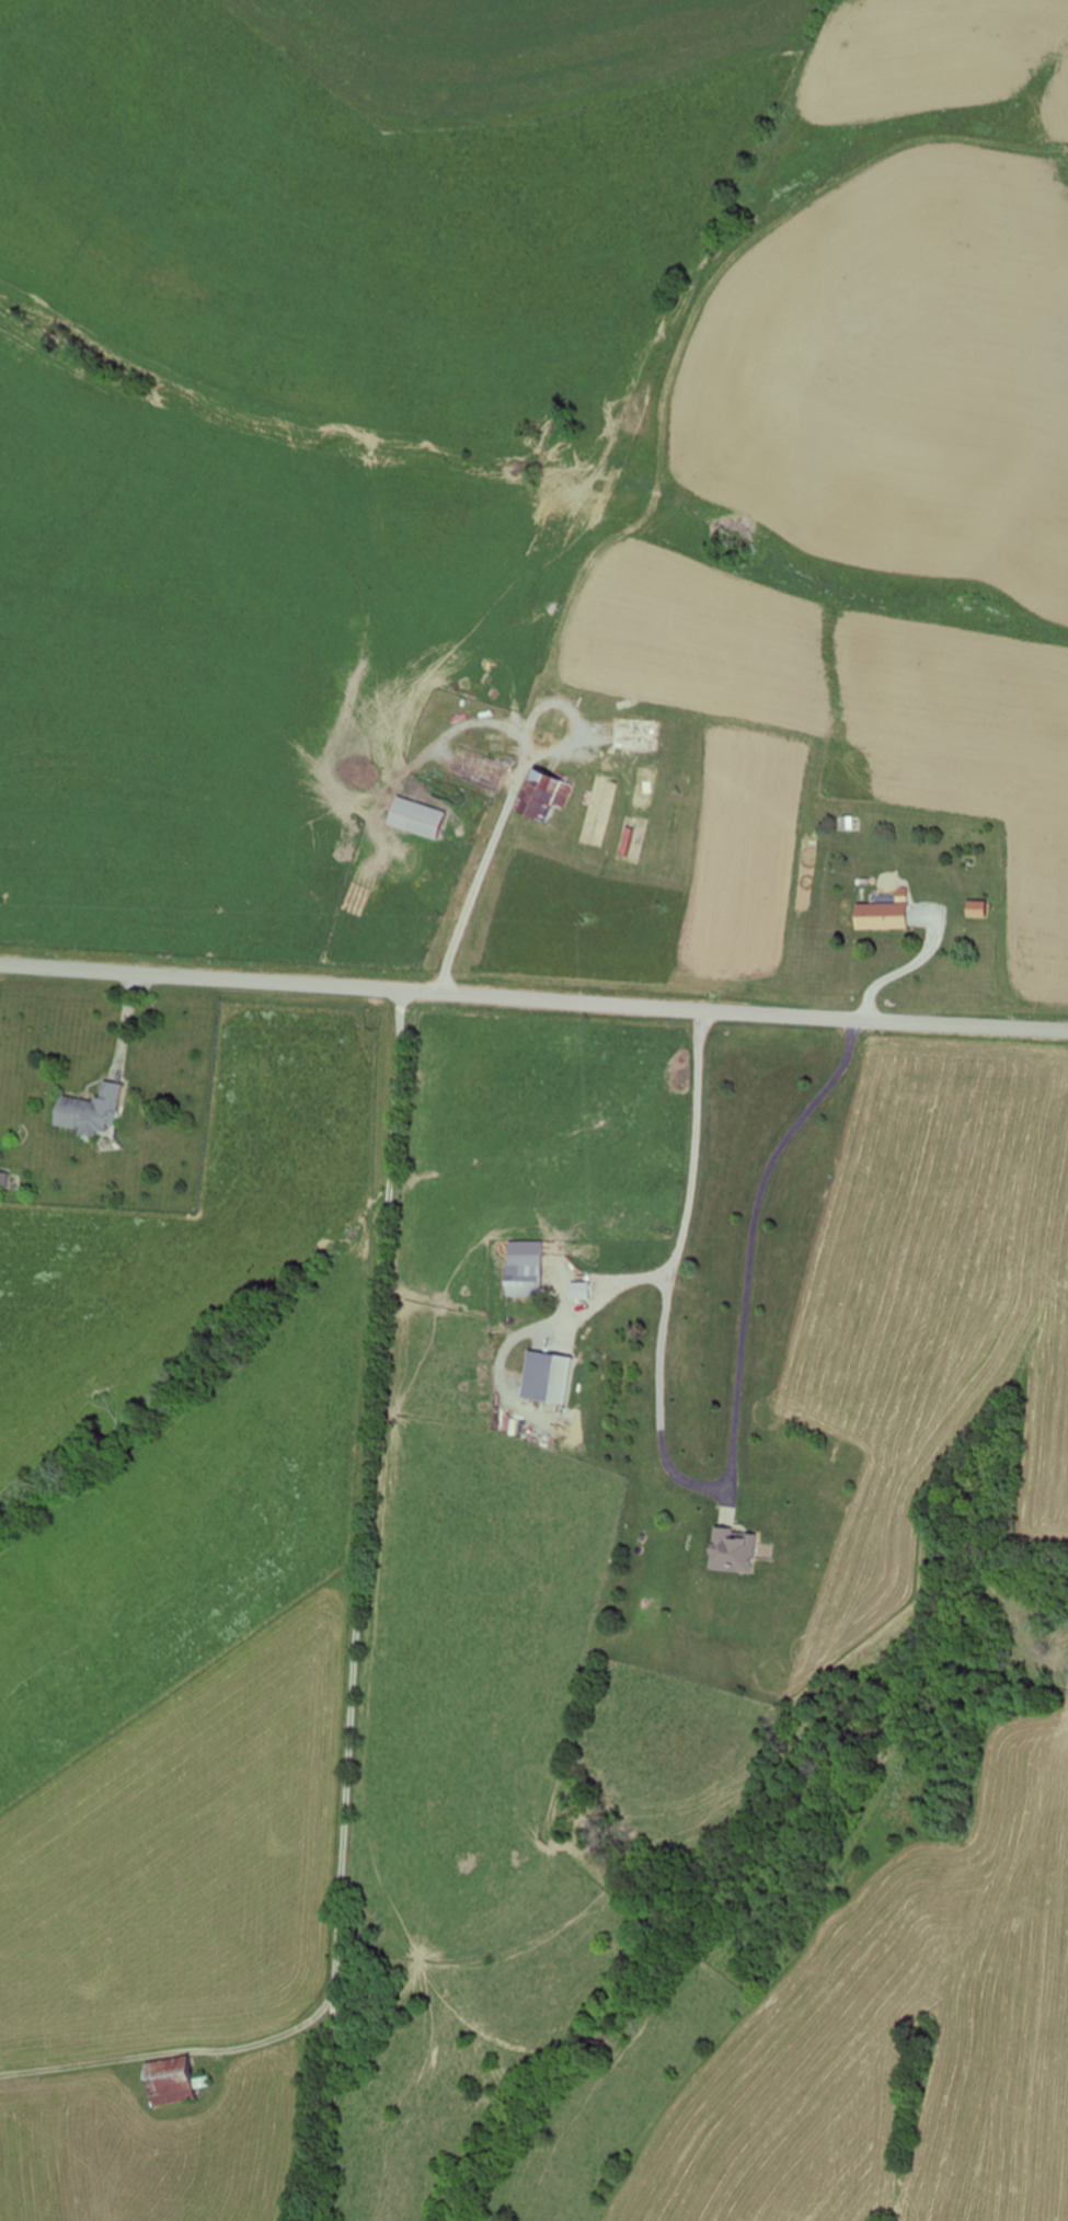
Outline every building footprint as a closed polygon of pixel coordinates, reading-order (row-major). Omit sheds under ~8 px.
[(618,750),(666,751),(666,720),(618,720),(618,750)] [(501,792),(510,764),(466,749),(457,777),(501,792)] [(561,823),(575,780),(539,768),(524,811),(561,823)] [(620,779),(597,774),(581,843),(605,848),(620,779)] [(457,813),(407,797),(398,826),(449,841),(457,813)] [(649,821),(626,816),(618,861),(640,865),(649,821)] [(919,931),(919,904),(867,904),(867,931),(919,931)] [(71,1096),(67,1128),(125,1136),(133,1084),(115,1082),(112,1102),(71,1096)] [(509,1298),(548,1298),(548,1255),(509,1255),(509,1298)] [(593,1300),(593,1285),(573,1285),(573,1300),(593,1300)] [(536,1352),(530,1399),(574,1405),(580,1357),(536,1352)] [(769,1533),(724,1530),(721,1570),(765,1574),(769,1533)] [(203,2057),(158,2063),(164,2107),(209,2101),(203,2057)]
